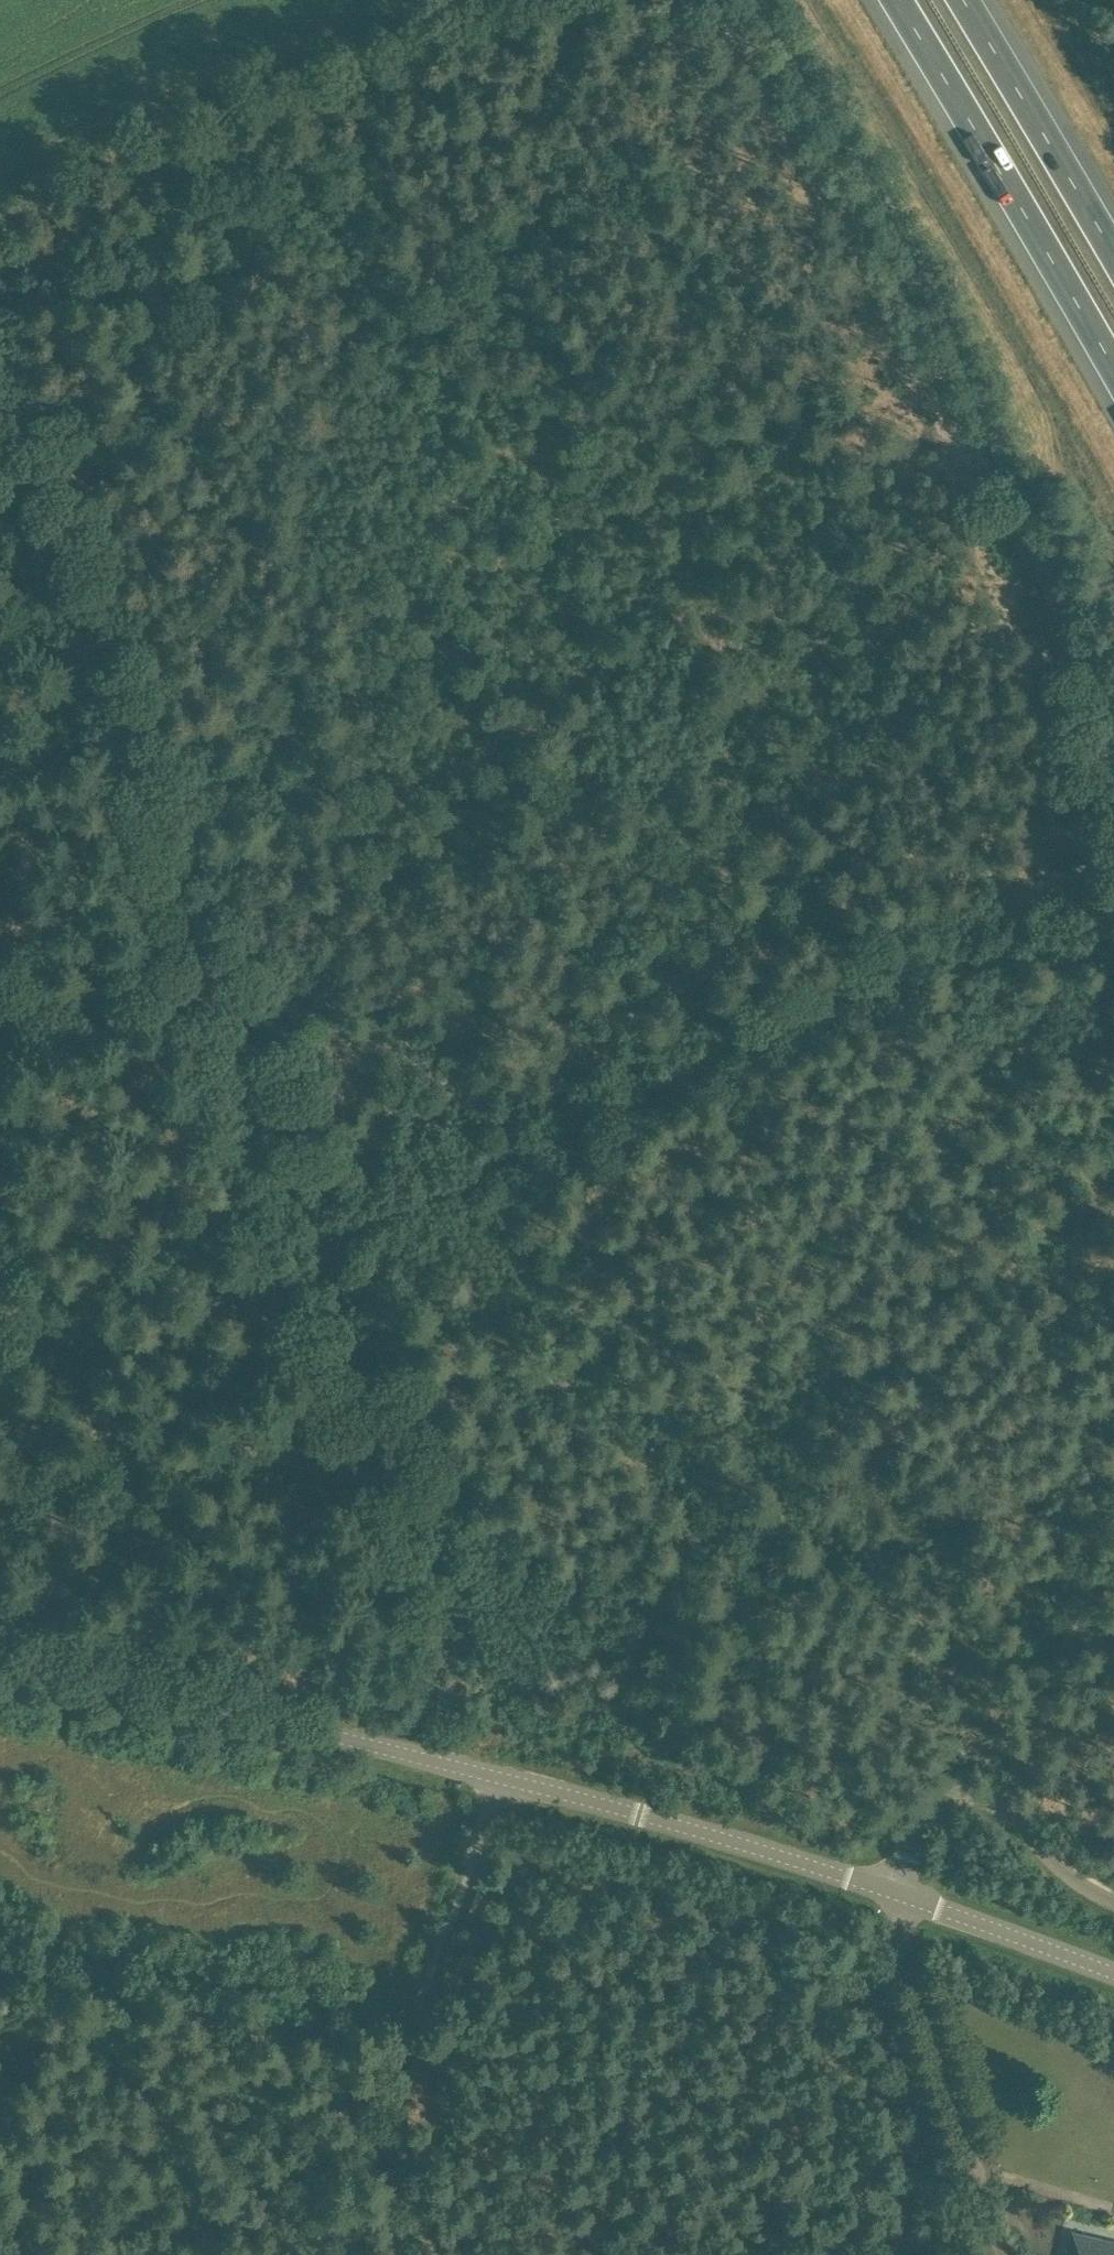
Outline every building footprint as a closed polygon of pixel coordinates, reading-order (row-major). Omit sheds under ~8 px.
[(1073,2228),(1066,2254),(1113,2254),(1113,2238),(1073,2228)]
